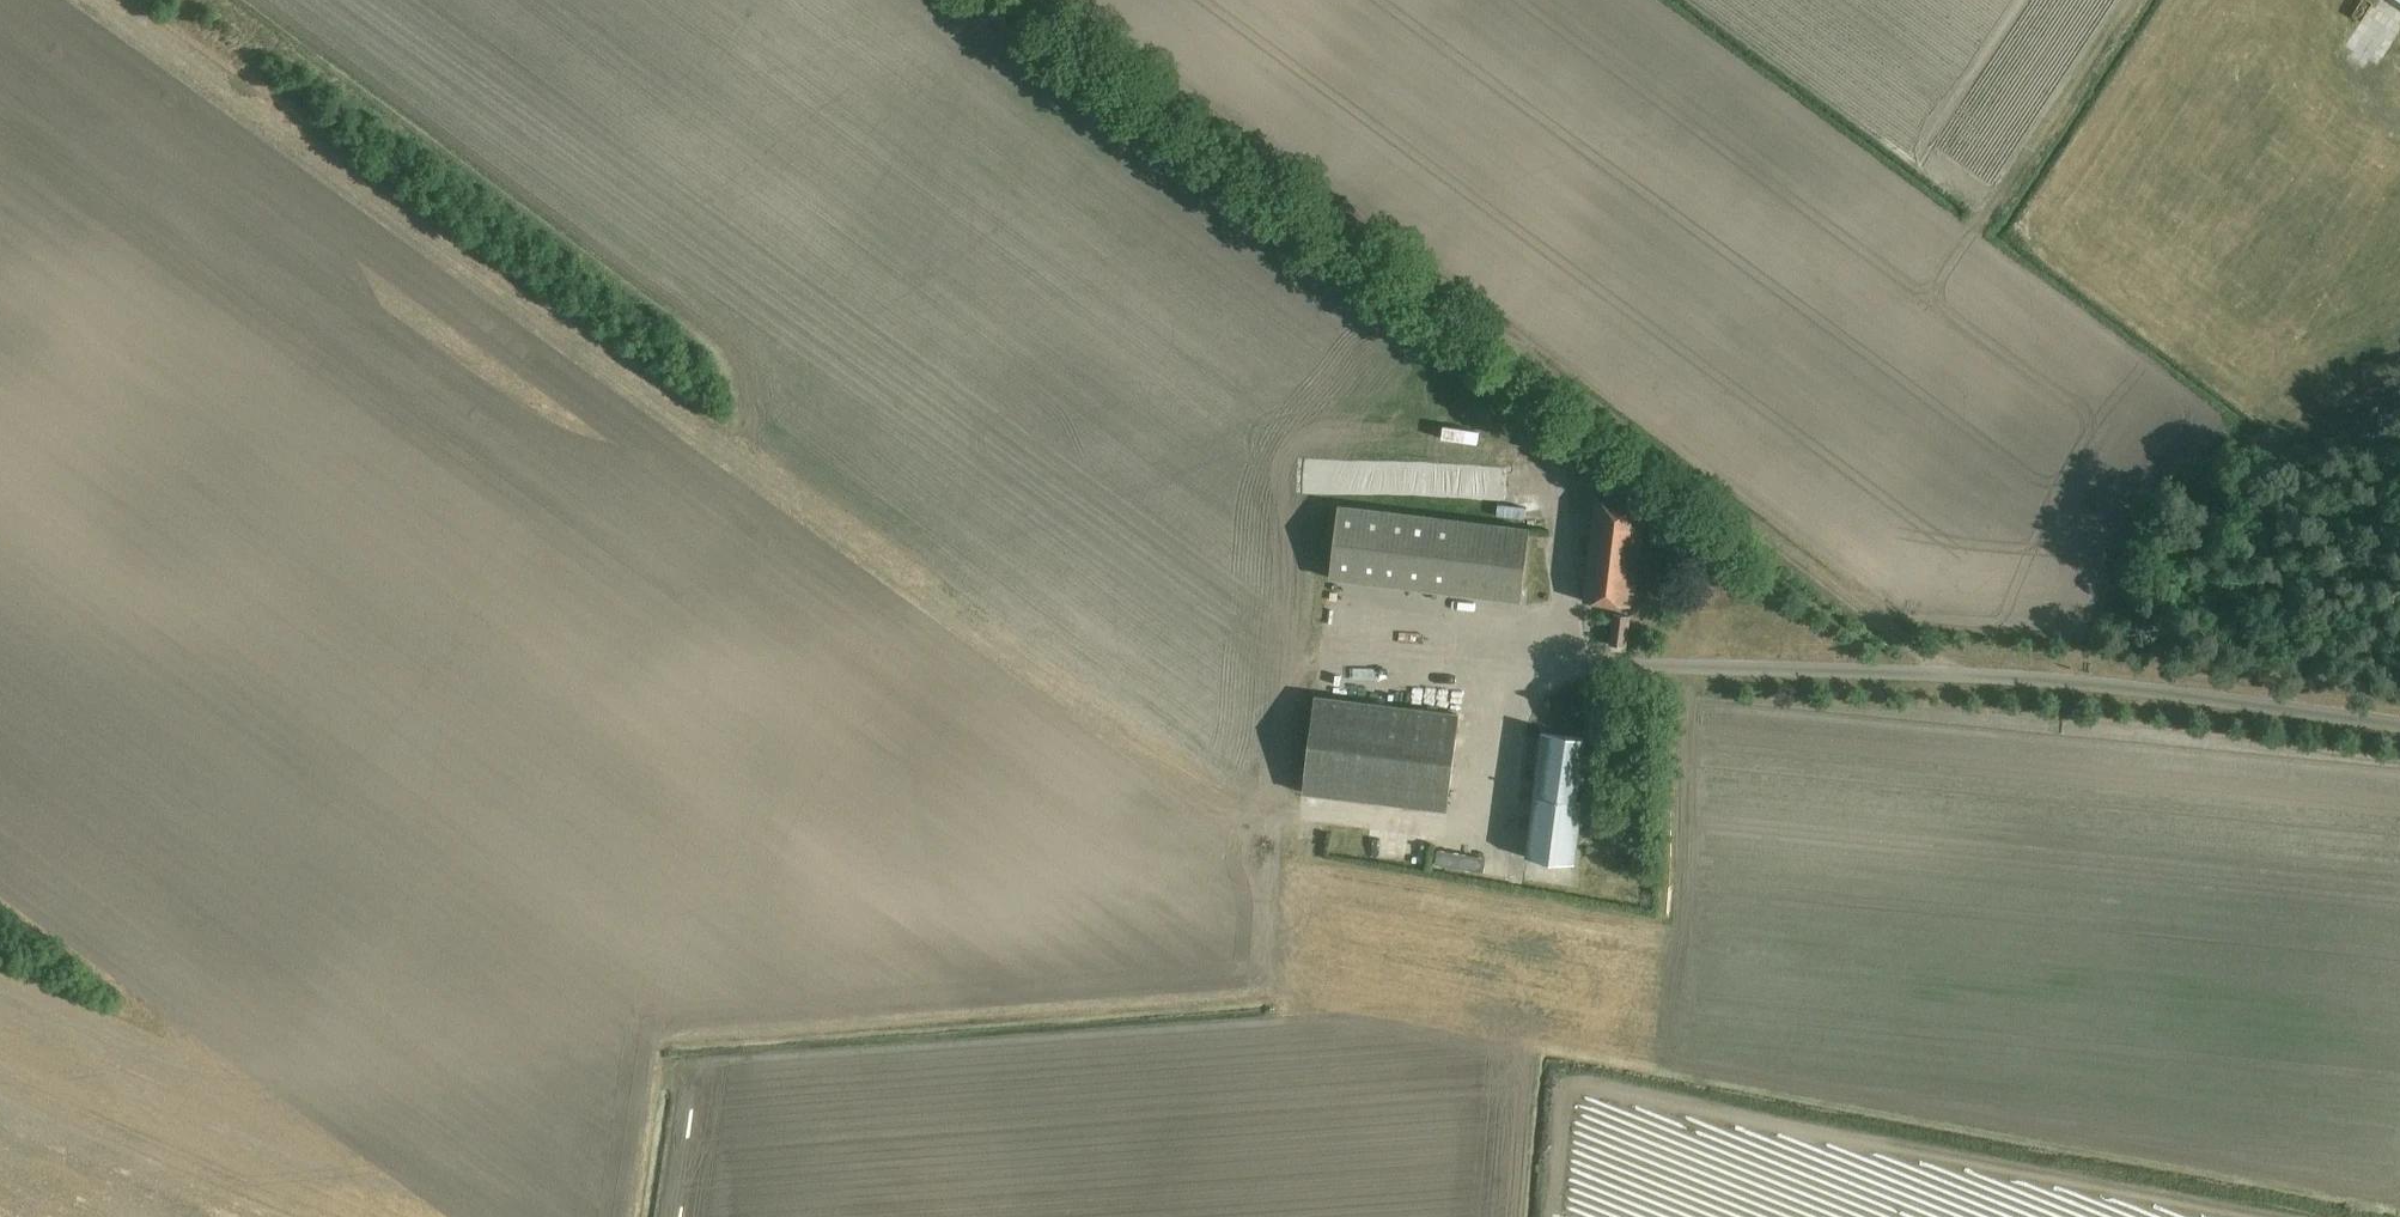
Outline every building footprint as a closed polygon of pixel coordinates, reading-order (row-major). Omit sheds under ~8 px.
[(2399,10),(2399,0),(2385,0),(2399,10)] [(1597,493),(1584,601),(1633,607),(1646,498),(1597,493)] [(1338,506),(1330,579),(1522,601),(1530,529),(1338,506)] [(1614,614),(1613,621),(1610,645),(1626,647),(1630,616),(1614,614)] [(1308,797),(1445,813),(1456,716),(1320,700),(1308,797)] [(1539,756),(1524,880),(1571,887),(1582,801),(1576,800),(1584,739),(1542,732),(1539,756)]
